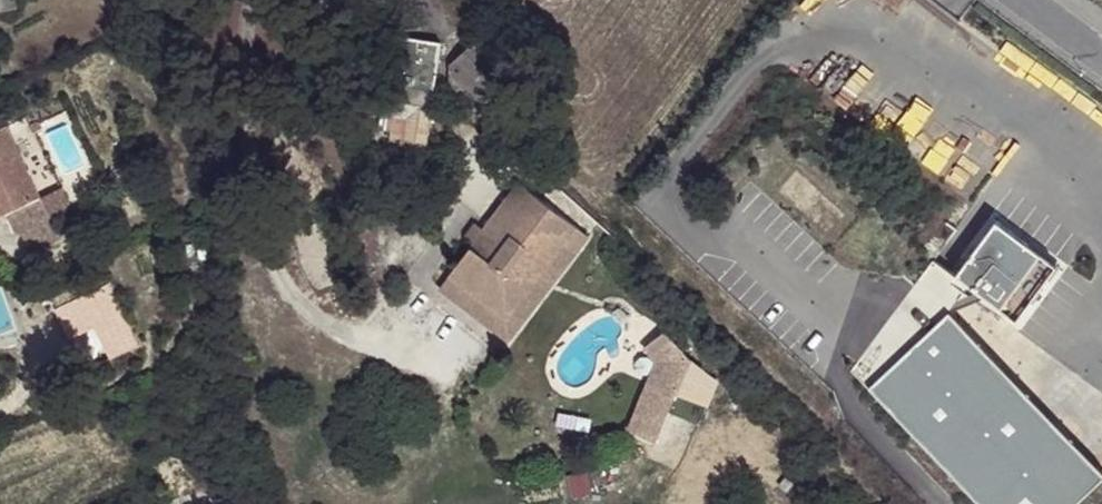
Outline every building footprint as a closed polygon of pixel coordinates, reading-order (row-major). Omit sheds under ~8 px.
[(17,8),(17,0),(0,0),(0,11),(17,8)] [(396,140),(428,144),(442,43),(400,38),(393,90),(389,91),(386,95),(387,100),(391,103),(390,113),(385,112),(383,129),(397,131),(396,140)] [(451,67),(452,94),(473,117),(516,76),(481,39),(451,67)] [(6,127),(0,130),(0,204),(5,215),(15,237),(21,234),(50,221),(40,199),(6,127)] [(506,319),(576,228),(520,185),(484,231),(475,243),(449,276),(506,319)] [(40,199),(50,221),(72,210),(62,188),(40,199)] [(997,220),(956,275),(969,285),(1017,320),(1057,265),(997,220)] [(50,221),(21,234),(29,251),(58,238),(50,221)] [(467,237),(475,243),(484,231),(476,225),(467,237)] [(576,228),(506,319),(449,276),(439,290),(508,343),(589,237),(576,228)] [(946,306),(969,285),(956,275),(930,260),(853,370),(980,503),(1077,503),(1101,480),(1101,471),(946,306)] [(88,294),(102,324),(99,325),(114,357),(139,346),(109,284),(88,294)] [(88,294),(55,310),(69,339),(99,325),(102,324),(88,294)] [(649,382),(628,432),(656,443),(676,395),(707,408),(718,383),(692,360),(667,331),(651,344),(669,364),(659,387),(649,382)] [(669,364),(651,344),(646,349),(658,362),(649,382),(659,387),(669,364)]
